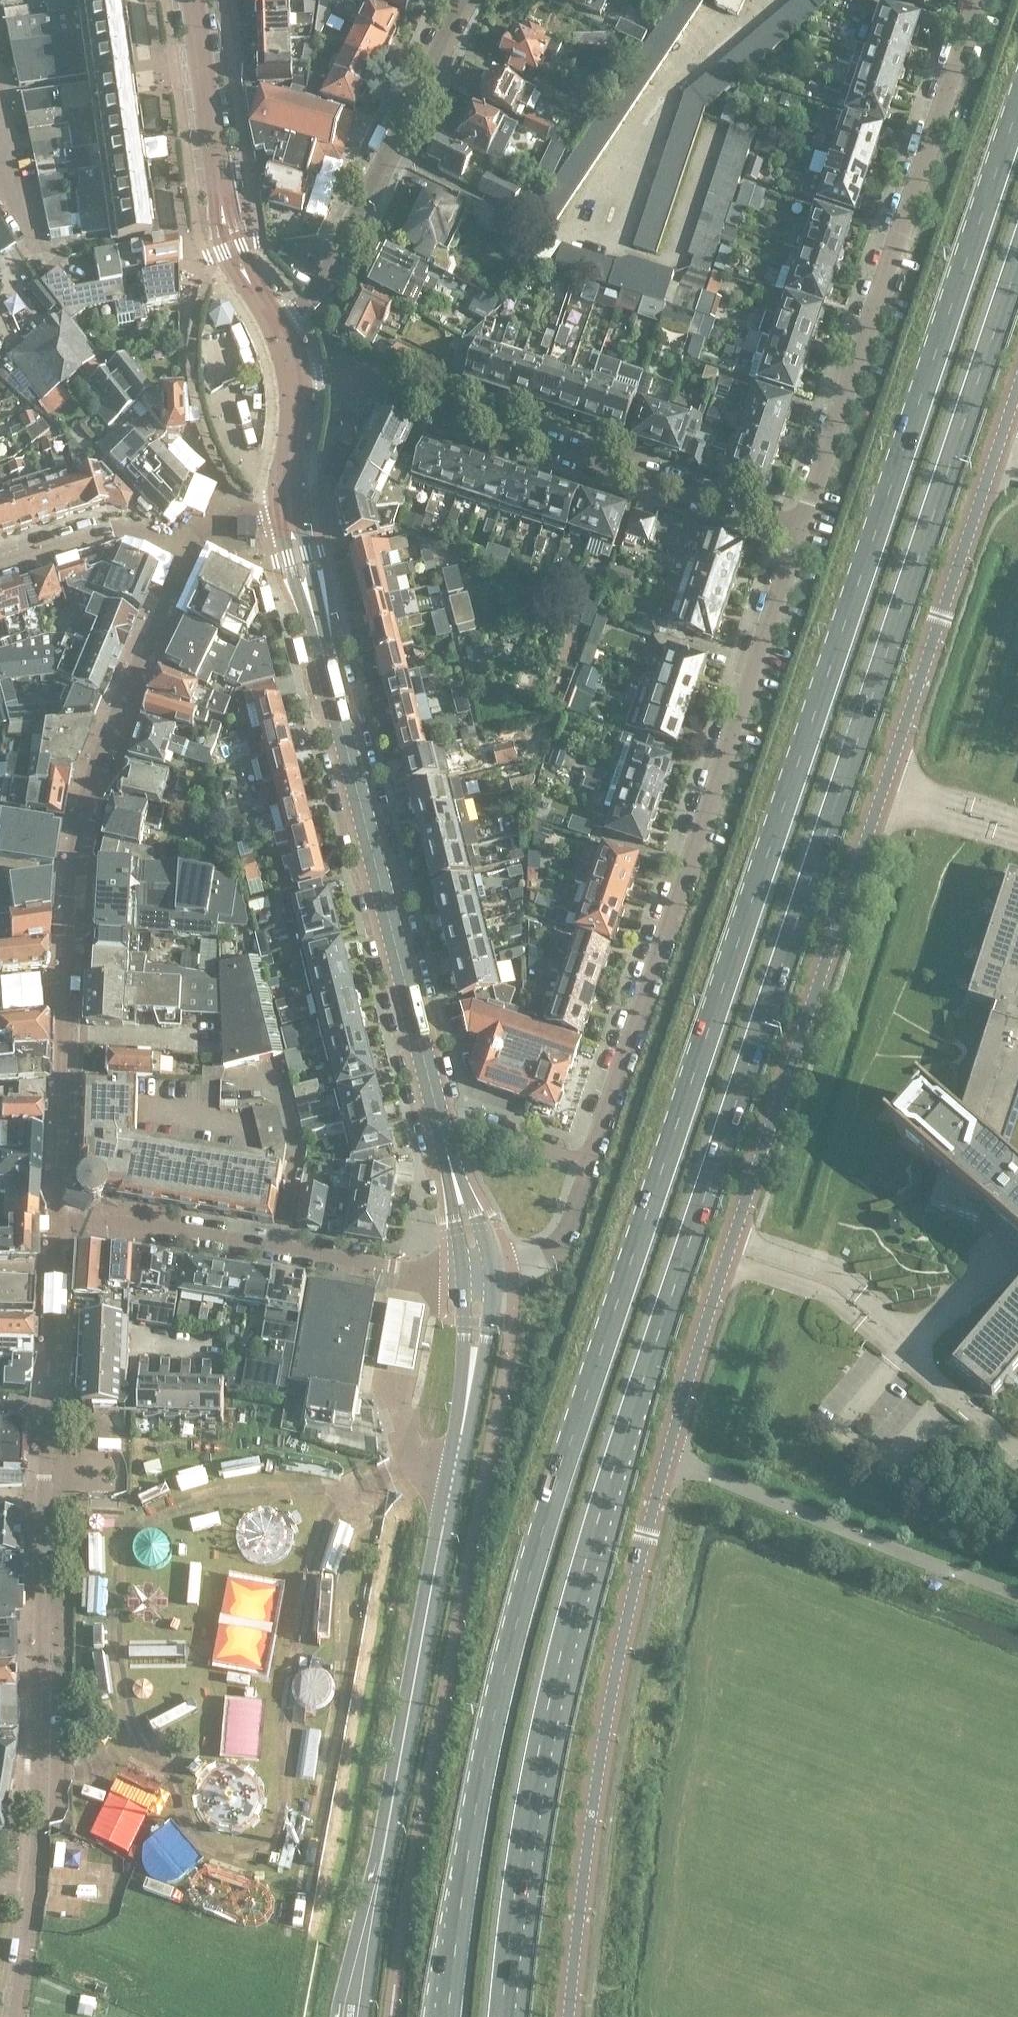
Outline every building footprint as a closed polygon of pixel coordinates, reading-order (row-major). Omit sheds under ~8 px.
[(63,1),(45,3),(47,18),(117,8),(116,0),(63,0),(63,1)] [(290,16),(290,0),(256,0),(256,6),(258,8),(258,18),(260,18),(260,17),(290,16)] [(306,16),(314,16),(315,4),(306,0),(305,0),(306,16)] [(320,6),(328,10),(332,0),(321,0),(320,6)] [(412,6),(410,3),(411,0),(378,0),(376,5),(406,15),(407,12),(411,10),(412,6)] [(601,16),(609,0),(567,0),(601,16)] [(690,23),(697,13),(678,0),(676,0),(670,9),(690,23)] [(699,0),(678,0),(697,13),(703,3),(699,0)] [(742,13),(748,0),(734,0),(730,7),(742,13)] [(819,12),(809,0),(796,0),(794,1),(810,20),(819,12)] [(819,12),(833,0),(809,0),(819,12)] [(794,1),(785,9),(801,27),(810,20),(794,1)] [(392,42),(397,33),(395,29),(400,18),(368,6),(359,26),(392,42)] [(920,19),(884,7),(876,28),(912,40),(913,38),(916,37),(918,32),(916,30),(920,19)] [(5,24),(28,20),(27,8),(3,11),(5,24)] [(47,18),(28,20),(5,24),(8,36),(23,34),(25,42),(10,44),(16,77),(30,75),(36,74),(38,84),(93,76),(93,80),(94,84),(57,90),(60,111),(47,113),(35,115),(37,130),(28,132),(30,145),(55,141),(57,154),(59,167),(36,170),(37,178),(62,175),(76,173),(139,164),(126,75),(117,8),(47,18)] [(316,33),(320,35),(331,13),(320,8),(316,33)] [(663,19),(683,33),(690,23),(670,9),(663,19)] [(792,35),(801,27),(785,9),(776,17),(792,35)] [(260,37),(261,39),(291,38),(290,16),(260,17),(260,18),(260,27),(259,29),(259,35),(260,37)] [(314,16),(306,16),(298,16),(298,26),(313,25),(314,16)] [(776,17),(767,25),(783,43),(792,35),(776,17)] [(657,29),(677,43),(683,33),(663,19),(657,29)] [(870,49),(905,61),(906,59),(909,58),(911,53),(909,50),(912,40),(876,28),(865,24),(851,19),(847,28),(874,36),(870,49)] [(621,20),(616,32),(642,44),(647,33),(621,20)] [(508,43),(507,43),(505,42),(501,51),(504,52),(503,54),(513,59),(509,67),(523,74),(527,66),(536,71),(543,57),(551,61),(553,57),(555,58),(561,46),(550,41),(549,43),(542,39),(546,32),(529,24),(524,22),(519,32),(520,32),(515,43),(510,40),(508,43)] [(774,51),(783,43),(767,25),(758,33),(774,51)] [(348,47),(347,49),(377,64),(382,54),(387,53),(392,42),(359,26),(348,47)] [(650,39),(670,53),(677,43),(657,29),(650,39)] [(316,33),(314,41),(324,46),(328,39),(320,35),(316,33)] [(758,33),(749,40),(765,59),(774,51),(758,33)] [(23,34),(8,36),(10,44),(25,42),(23,34)] [(608,35),(572,36),(573,47),(608,46),(608,35)] [(292,60),(291,38),(261,39),(261,41),(259,43),(260,49),(261,51),(261,60),(262,61),(292,60)] [(643,49),(663,63),(670,53),(650,39),(643,49)] [(756,67),(765,59),(749,40),(740,48),(756,67)] [(858,45),(848,41),(845,49),(855,53),(858,45)] [(314,47),(310,46),(306,45),(303,62),(311,63),(314,47)] [(740,48),(731,56),(746,75),(756,67),(740,48)] [(335,72),(369,89),(373,79),(371,75),(376,66),(377,64),(347,49),(346,51),(342,59),(335,56),(328,69),(335,72)] [(636,60),(656,73),(663,63),(643,49),(636,60)] [(905,61),(870,49),(863,70),(898,82),(899,80),(902,80),(904,74),(902,71),(905,61)] [(737,82),(746,75),(731,56),(721,64),(737,82)] [(261,83),(293,81),(293,87),(307,91),(309,77),(293,78),(292,60),(262,61),(261,60),(260,60),(260,70),(259,72),(259,79),(261,81),(261,83)] [(656,73),(636,60),(630,69),(650,83),(656,73)] [(721,64),(712,72),(728,90),(737,82),(721,64)] [(650,83),(630,69),(623,79),(643,93),(650,83)] [(898,82),(863,70),(855,91),(892,103),(892,101),(895,100),(898,94),(895,91),(898,82)] [(369,89),(335,72),(327,89),(323,87),(319,96),(323,99),(355,107),(359,100),(364,99),(369,89)] [(712,72),(703,80),(719,98),(728,90),(712,72)] [(481,100),(517,116),(522,106),(528,109),(536,92),(533,90),(525,87),(525,88),(494,73),(492,76),(488,77),(486,83),(487,87),(481,100)] [(30,75),(16,77),(18,86),(31,85),(30,75)] [(310,75),(309,77),(307,91),(307,96),(313,98),(322,81),(310,75)] [(643,93),(623,79),(617,89),(637,103),(643,93)] [(706,110),(719,98),(703,80),(685,95),(683,102),(706,110)] [(555,100),(593,118),(599,106),(561,88),(560,91),(537,81),(533,90),(536,92),(555,101),(555,100)] [(828,82),(825,90),(840,95),(842,91),(843,87),(828,82)] [(261,88),(251,125),(252,126),(251,128),(256,151),(265,150),(266,157),(271,156),(277,158),(274,166),(271,165),(264,189),(273,192),(270,203),(303,212),(309,192),(310,191),(312,190),(313,189),(313,188),(314,187),(314,186),(314,184),(314,183),(314,181),(314,180),(313,179),(313,178),(313,177),(308,175),(317,145),(319,146),(319,145),(343,152),(354,115),(294,98),(295,93),(284,89),(282,94),(261,88)] [(637,103),(617,89),(610,99),(630,113),(637,103)] [(855,91),(849,111),(885,124),(885,121),(889,121),(891,115),(888,113),(892,103),(855,91)] [(794,99),(783,95),(779,106),(791,110),(794,99)] [(630,113),(610,99),(603,109),(623,123),(630,113)] [(35,115),(47,113),(45,100),(22,103),(24,116),(35,115)] [(706,110),(683,102),(679,113),(702,121),(706,110)] [(726,106),(720,121),(733,126),(739,110),(726,106)] [(462,134),(461,138),(471,143),(468,148),(487,157),(500,163),(518,126),(495,116),(476,107),(474,110),(471,111),(468,116),(469,119),(466,126),(464,126),(461,131),(462,134)] [(623,123),(603,109),(597,119),(617,133),(623,123)] [(830,135),(840,138),(876,150),(879,140),(882,139),(884,134),(882,131),(883,128),(848,115),(837,112),(830,135)] [(679,113),(675,124),(698,132),(702,121),(679,113)] [(35,115),(24,116),(28,132),(37,130),(35,115)] [(552,128),(530,117),(525,129),(547,139),(552,128)] [(617,133),(597,119),(590,129),(610,143),(617,133)] [(694,143),(698,132),(675,124),(672,136),(694,143)] [(731,127),(727,138),(751,146),(755,134),(731,127)] [(610,143),(590,129),(583,140),(603,154),(610,143)] [(759,134),(754,151),(763,154),(768,137),(759,134)] [(672,136),(668,147),(691,154),(694,143),(672,136)] [(747,158),(751,146),(727,138),(723,150),(747,158)] [(876,150),(840,138),(833,159),(869,170),(872,162),(875,161),(877,155),(875,152),(876,150)] [(439,171),(460,181),(462,177),(472,156),(439,139),(438,141),(436,143),(433,149),(433,152),(429,160),(442,166),(439,171)] [(539,169),(553,176),(567,147),(552,140),(539,169)] [(577,149),(597,162),(603,154),(583,140),(577,149)] [(55,141),(30,145),(33,157),(57,154),(55,141)] [(687,166),(691,154),(668,147),(664,158),(687,166)] [(570,159),(590,172),(597,162),(577,149),(570,159)] [(723,150),(720,162),(743,169),(747,158),(723,150)] [(57,154),(33,157),(36,170),(59,167),(57,154)] [(664,158),(660,169),(683,177),(687,166),(664,158)] [(590,172),(570,159),(563,169),(583,182),(590,172)] [(833,159),(826,180),(862,192),(863,190),(866,189),(868,184),(866,181),(869,170),(833,159)] [(739,181),(743,169),(720,162),(716,173),(739,181)] [(77,215),(78,215),(81,237),(115,232),(116,242),(149,237),(139,164),(76,173),(79,193),(74,194),(65,195),(65,200),(42,203),(46,220),(68,217),(66,204),(75,202),(77,215)] [(756,182),(760,172),(749,168),(745,179),(756,182)] [(583,182),(563,169),(557,179),(577,192),(583,182)] [(679,188),(683,177),(660,169),(657,180),(679,188)] [(716,173),(712,185),(735,193),(739,181),(716,173)] [(62,175),(37,178),(40,191),(64,187),(62,175)] [(480,191),(512,207),(520,192),(488,175),(480,191)] [(805,196),(819,201),(855,213),(856,210),(859,210),(861,204),(859,202),(862,192),(826,180),(812,176),(805,196)] [(577,192),(557,179),(550,189),(570,202),(577,192)] [(657,180),(653,191),(676,199),(679,188),(657,180)] [(743,184),(736,206),(743,208),(743,209),(747,210),(754,188),(743,184)] [(732,204),(735,193),(712,185),(708,197),(732,205),(732,204)] [(64,187),(40,191),(42,203),(65,200),(65,195),(64,187)] [(570,202),(550,189),(543,199),(563,212),(570,202)] [(672,210),(676,199),(653,191),(649,203),(672,210)] [(409,224),(402,237),(420,247),(417,252),(431,259),(434,260),(435,264),(434,267),(448,274),(452,267),(448,255),(449,252),(451,251),(453,250),(454,248),(456,247),(457,245),(457,243),(458,241),(458,239),(458,237),(457,236),(460,230),(468,214),(478,220),(475,226),(490,234),(500,214),(461,195),(457,204),(456,206),(429,192),(414,221),(413,220),(410,225),(409,224)] [(708,197),(704,209),(728,216),(732,205),(708,197)] [(563,212),(543,199),(536,210),(540,213),(541,212),(557,222),(563,212)] [(649,203),(645,214),(668,222),(672,210),(649,203)] [(732,204),(732,205),(728,216),(725,225),(736,229),(743,209),(743,208),(736,206),(732,204)] [(802,227),(810,230),(845,242),(845,241),(849,240),(851,234),(849,231),(852,220),(817,208),(814,217),(806,214),(802,227)] [(725,225),(728,216),(704,209),(700,220),(724,228),(725,225)] [(664,233),(668,222),(645,214),(642,225),(664,233)] [(46,220),(48,232),(72,229),(70,216),(68,217),(46,220)] [(15,245),(16,244),(0,218),(0,253),(15,245)] [(700,220),(696,232),(720,240),(724,228),(700,220)] [(642,225),(638,236),(661,244),(664,233),(642,225)] [(720,240),(733,245),(738,230),(725,226),(720,240)] [(845,242),(810,230),(803,251),(838,263),(839,262),(842,261),(844,255),(842,251),(845,242)] [(716,252),(720,240),(696,232),(693,244),(716,252)] [(657,255),(661,244),(638,236),(634,247),(657,255)] [(98,284),(137,277),(144,276),(143,271),(176,266),(175,239),(93,253),(98,284)] [(560,246),(549,239),(535,260),(546,268),(560,246)] [(689,256),(695,258),(712,263),(716,252),(693,244),(689,256)] [(569,273),(577,250),(562,246),(555,268),(569,273)] [(452,292),(424,278),(428,270),(384,248),(375,265),(451,303),(468,312),(470,306),(459,300),(460,298),(451,294),(452,292)] [(584,278),(591,255),(577,250),(569,273),(584,278)] [(803,251),(796,272),(831,284),(834,276),(838,274),(840,269),(838,265),(838,263),(803,251)] [(719,253),(714,269),(731,275),(732,272),(725,270),(729,256),(719,253)] [(598,283),(606,260),(591,255),(584,278),(597,282),(598,283)] [(708,275),(712,263),(695,258),(691,269),(708,275)] [(664,304),(674,274),(629,259),(617,264),(606,260),(598,283),(618,289),(643,297),(662,304),(664,304)] [(403,291),(414,296),(418,298),(419,296),(447,311),(451,303),(375,265),(366,283),(398,300),(403,291)] [(144,314),(143,308),(137,277),(98,284),(74,288),(58,266),(39,281),(63,312),(70,321),(87,308),(113,304),(118,326),(148,321),(147,315),(144,314)] [(775,289),(788,294),(824,305),(827,296),(831,295),(833,289),(831,285),(831,284),(796,272),(795,272),(782,268),(775,289)] [(144,276),(137,277),(143,308),(178,302),(177,270),(144,276)] [(713,272),(706,294),(716,297),(723,275),(713,272)] [(27,289),(47,314),(57,306),(37,282),(27,289)] [(611,310),(613,303),(618,289),(598,283),(597,282),(591,303),(611,310)] [(360,285),(354,298),(353,298),(337,328),(365,342),(372,345),(394,303),(360,285)] [(683,311),(689,292),(677,288),(671,307),(683,311)] [(643,297),(618,289),(613,303),(638,311),(643,297)] [(701,296),(689,292),(683,311),(695,315),(701,296)] [(662,304),(643,297),(638,311),(644,313),(646,307),(660,311),(662,304)] [(787,298),(780,319),(815,331),(818,322),(821,321),(823,315),(822,312),(822,310),(787,298)] [(226,299),(207,308),(216,329),(235,320),(226,299)] [(484,320),(494,312),(493,311),(478,303),(474,301),(468,312),(484,320)] [(692,320),(665,311),(659,328),(687,337),(692,320)] [(80,370),(97,356),(70,321),(63,312),(5,358),(8,362),(0,372),(0,379),(33,408),(58,387),(80,370)] [(695,315),(688,334),(709,341),(715,320),(695,313),(695,315)] [(496,322),(488,319),(484,330),(493,333),(496,322)] [(815,331),(780,319),(773,340),(809,351),(811,343),(815,341),(816,336),(815,333),(815,331)] [(516,327),(509,324),(505,336),(512,338),(516,327)] [(565,348),(568,337),(558,334),(554,345),(565,348)] [(762,336),(756,356),(755,356),(801,372),(802,371),(805,370),(807,364),(805,360),(809,351),(773,340),(762,336)] [(553,339),(545,337),(542,348),(550,350),(553,339)] [(473,360),(466,381),(475,384),(476,388),(483,390),(486,388),(488,388),(501,348),(479,341),(473,360)] [(692,359),(698,361),(703,345),(691,342),(688,354),(692,359)] [(396,346),(388,364),(389,364),(398,369),(414,377),(415,376),(429,381),(436,366),(438,362),(424,356),(423,359),(396,346)] [(523,355),(501,348),(488,388),(497,391),(498,394),(505,397),(508,394),(510,395),(523,355)] [(759,382),(794,393),(795,391),(798,390),(800,385),(798,381),(801,372),(755,356),(756,356),(754,355),(737,350),(734,359),(752,365),(748,377),(759,381),(759,382)] [(593,378),(581,417),(582,418),(583,421),(589,423),(592,421),(601,424),(622,362),(625,354),(617,351),(614,359),(611,370),(597,366),(593,378)] [(600,354),(592,352),(588,363),(596,366),(600,354)] [(123,354),(106,368),(134,404),(152,391),(123,354)] [(532,403),(545,363),(523,355),(510,395),(512,396),(513,399),(519,401),(521,399),(532,403)] [(134,404),(106,368),(97,356),(80,370),(105,402),(95,410),(107,425),(134,404)] [(465,384),(466,381),(473,360),(461,356),(454,380),(465,384)] [(559,410),(571,371),(549,364),(545,363),(532,403),(536,403),(545,406),(547,410),(553,412),(556,410),(559,410)] [(717,372),(706,368),(702,380),(713,384),(717,372)] [(581,417),(593,378),(571,371),(559,410),(560,411),(561,414),(568,417),(571,414),(581,417)] [(730,390),(733,381),(720,377),(717,386),(730,390)] [(615,385),(601,424),(603,425),(604,429),(611,431),(614,429),(624,432),(633,407),(637,393),(615,385)] [(44,415),(46,414),(48,417),(69,401),(58,387),(33,408),(44,415)] [(94,446),(123,475),(155,445),(166,434),(183,433),(181,387),(163,388),(140,405),(148,415),(124,428),(94,446)] [(655,446),(656,447),(669,406),(646,398),(649,390),(639,387),(637,393),(633,407),(642,410),(633,439),(642,442),(643,445),(652,448),(655,446)] [(753,400),(749,411),(785,423),(786,420),(789,419),(791,414),(789,410),(792,401),(752,388),(748,398),(753,400)] [(698,415),(693,413),(669,406),(656,447),(657,447),(659,450),(666,453),(669,451),(690,458),(695,441),(698,433),(705,411),(700,409),(698,415)] [(742,433),(778,445),(781,435),(784,434),(786,428),(785,425),(785,423),(749,411),(745,423),(741,422),(737,433),(742,434),(742,433)] [(24,430),(42,422),(31,413),(17,418),(20,425),(22,431),(24,430)] [(721,417),(708,413),(706,421),(719,425),(721,417)] [(369,435),(365,443),(400,460),(407,444),(418,450),(426,434),(398,421),(397,422),(383,415),(378,417),(377,418),(374,418),(367,433),(369,435)] [(32,443),(49,430),(42,422),(24,430),(32,443)] [(22,431),(20,425),(8,430),(11,438),(22,431)] [(695,441),(708,445),(710,437),(698,433),(695,441)] [(734,443),(731,453),(771,466),(774,457),(777,456),(779,450),(777,447),(778,445),(742,433),(742,434),(738,445),(734,443)] [(50,450),(47,440),(40,442),(43,452),(50,450)] [(84,453),(71,440),(67,444),(71,457),(84,453)] [(700,469),(708,445),(695,441),(690,458),(687,465),(700,469)] [(359,451),(351,467),(388,484),(400,460),(365,443),(361,452),(359,451)] [(426,443),(418,466),(413,483),(435,490),(448,450),(446,449),(445,446),(438,444),(436,446),(426,443)] [(133,485),(162,516),(174,503),(187,474),(166,454),(165,455),(155,445),(123,475),(133,485)] [(435,490),(457,497),(470,457),(468,456),(467,453),(460,451),(458,453),(448,450),(435,490)] [(722,477),(763,490),(766,481),(769,479),(772,471),(770,467),(771,466),(731,453),(729,457),(722,477)] [(457,497),(478,504),(491,464),(489,464),(489,460),(482,458),(480,460),(470,457),(457,497)] [(404,459),(391,486),(409,495),(413,483),(418,466),(404,459)] [(22,460),(15,463),(18,472),(25,470),(22,460)] [(40,485),(51,520),(53,519),(55,521),(61,519),(63,516),(70,514),(56,470),(53,460),(44,462),(50,482),(40,485)] [(15,463),(8,465),(11,474),(18,472),(15,463)] [(494,465),(491,464),(478,504),(500,511),(513,472),(514,471),(503,468),(503,465),(496,463),(494,465)] [(87,509),(76,474),(67,476),(64,467),(56,470),(70,514),(75,512),(77,514),(83,512),(85,509),(87,509)] [(110,505),(125,507),(130,497),(100,467),(76,474),(87,509),(89,508),(90,510),(97,508),(99,505),(104,503),(104,504),(106,503),(109,502),(110,505)] [(388,485),(388,484),(351,467),(344,482),(346,484),(341,495),(375,512),(400,509),(404,508),(409,495),(391,486),(388,485)] [(513,472),(500,511),(522,518),(535,479),(532,478),(532,475),(525,473),(523,475),(513,472)] [(51,520),(40,485),(32,487),(29,478),(20,481),(33,525),(39,523),(42,525),(48,523),(49,520),(51,520)] [(522,518),(544,526),(556,486),(554,486),(553,482),(547,480),(544,482),(535,479),(522,518)] [(33,525),(20,481),(12,484),(15,493),(5,496),(16,531),(17,530),(20,532),(26,530),(27,527),(33,525)] [(566,490),(556,486),(544,526),(566,533),(579,494),(576,493),(575,489),(569,487),(566,490)] [(582,533),(592,537),(593,537),(604,502),(602,501),(601,498),(595,496),(592,498),(582,494),(569,534),(580,537),(582,533)] [(353,540),(354,540),(396,530),(394,525),(400,509),(375,512),(341,495),(339,499),(336,500),(345,538),(352,536),(353,540)] [(5,496),(0,497),(0,535),(5,534),(7,536),(12,534),(13,531),(16,531),(5,496)] [(606,502),(604,502),(593,537),(592,537),(587,552),(588,553),(590,556),(597,558),(600,557),(609,559),(626,509),(616,506),(615,503),(609,501),(606,502)] [(431,502),(427,514),(434,516),(438,505),(431,502)] [(460,512),(453,510),(449,521),(457,524),(460,512)] [(634,512),(627,535),(638,539),(645,515),(634,512)] [(425,520),(408,515),(405,526),(421,533),(425,520)] [(657,519),(645,515),(638,539),(649,542),(657,519)] [(496,524),(488,521),(485,533),(492,535),(496,524)] [(689,556),(698,560),(698,559),(735,571),(736,569),(739,568),(741,562),(740,558),(743,548),(697,532),(689,556)] [(638,539),(627,535),(624,544),(635,548),(638,539)] [(358,575),(358,577),(402,566),(398,551),(408,549),(405,538),(352,551),(355,563),(352,564),(355,575),(358,575)] [(547,541),(539,538),(536,550),(543,552),(547,541)] [(417,539),(423,562),(433,560),(430,545),(417,539)] [(558,558),(566,560),(571,547),(562,544),(558,558)] [(111,571),(147,587),(156,565),(120,550),(81,562),(55,571),(59,583),(85,575),(84,570),(101,565),(112,570),(111,571)] [(528,575),(532,561),(515,555),(511,569),(528,575)] [(490,564),(505,569),(507,560),(493,556),(490,564)] [(732,581),(735,571),(698,559),(698,560),(696,566),(688,564),(683,579),(728,594),(728,592),(731,590),(733,584),(732,581)] [(433,560),(423,562),(423,563),(424,563),(426,573),(435,571),(433,560)] [(472,562),(469,570),(487,576),(490,568),(472,562)] [(406,565),(403,566),(402,566),(358,577),(361,589),(359,590),(362,601),(364,600),(364,603),(400,594),(397,579),(408,576),(406,565)] [(249,646),(251,645),(248,634),(249,633),(258,613),(255,600),(247,596),(248,593),(249,594),(250,593),(249,592),(251,589),(251,586),(252,586),(251,585),(250,585),(248,581),(245,580),(246,579),(244,578),(244,579),(230,572),(231,571),(230,571),(229,572),(223,568),(222,567),(222,568),(220,567),(216,567),(215,566),(214,566),(215,567),(211,569),(210,572),(209,571),(209,573),(206,579),(205,579),(205,580),(206,581),(202,587),(200,590),(200,591),(187,617),(204,624),(241,643),(249,646)] [(612,568),(608,580),(630,587),(634,575),(612,568)] [(102,593),(112,597),(138,608),(147,587),(111,571),(102,593)] [(59,598),(51,572),(28,579),(28,581),(29,585),(30,584),(39,611),(44,607),(43,603),(59,598)] [(453,572),(443,574),(449,595),(458,593),(453,572)] [(727,596),(728,594),(683,579),(678,594),(686,597),(684,604),(683,605),(720,617),(723,607),(727,605),(729,599),(727,596)] [(39,611),(30,584),(29,585),(28,581),(16,585),(15,583),(7,585),(7,583),(0,585),(0,620),(11,645),(46,635),(39,611)] [(135,617),(90,599),(81,595),(85,586),(78,583),(61,589),(65,602),(78,605),(86,609),(84,615),(128,633),(135,617)] [(364,603),(371,628),(407,619),(403,605),(412,603),(409,592),(400,594),(364,603)] [(468,596),(451,601),(458,628),(474,624),(468,596)] [(683,605),(684,604),(676,601),(668,625),(637,615),(633,626),(657,634),(683,643),(687,631),(712,640),(716,630),(719,628),(721,622),(719,619),(720,617),(683,605)] [(580,625),(591,628),(599,605),(587,602),(580,625)] [(80,618),(72,636),(84,637),(84,635),(120,650),(120,649),(122,650),(129,633),(128,633),(84,615),(82,619),(80,618)] [(450,631),(446,615),(437,617),(441,633),(450,631)] [(420,616),(407,619),(371,628),(377,654),(402,648),(402,649),(413,646),(413,645),(409,630),(423,627),(420,616)] [(4,647),(11,645),(0,620),(0,643),(3,643),(4,647)] [(276,681),(275,679),(266,642),(251,645),(249,646),(241,643),(236,653),(227,649),(226,652),(213,646),(217,636),(204,629),(185,620),(166,660),(183,668),(181,673),(192,679),(204,684),(207,686),(211,679),(213,675),(227,682),(227,681),(243,689),(276,681)] [(685,644),(683,643),(657,634),(655,639),(660,647),(669,650),(665,661),(657,658),(647,660),(646,664),(662,670),(698,682),(701,673),(705,672),(707,666),(704,664),(705,661),(682,653),(685,644)] [(11,645),(4,647),(0,648),(0,682),(52,677),(51,675),(50,649),(57,648),(57,647),(61,636),(46,635),(11,645)] [(72,636),(61,636),(57,647),(106,668),(112,670),(120,650),(84,635),(84,637),(72,636)] [(422,643),(413,645),(413,646),(416,655),(424,653),(422,643)] [(597,649),(585,644),(578,663),(590,667),(597,649)] [(101,679),(106,668),(57,647),(57,648),(50,649),(51,675),(55,675),(94,692),(97,690),(101,679)] [(383,676),(384,680),(408,674),(402,649),(402,648),(377,654),(380,666),(378,667),(380,676),(383,676)] [(384,680),(390,705),(426,696),(422,682),(430,680),(427,669),(408,674),(384,680)] [(697,684),(698,682),(662,670),(658,683),(647,680),(642,680),(640,686),(644,688),(644,687),(691,703),(694,693),(698,693),(700,687),(697,684)] [(204,689),(178,679),(161,672),(150,694),(209,714),(209,712),(221,717),(228,700),(214,694),(204,689)] [(253,732),(286,724),(280,698),(279,698),(276,686),(244,694),(253,732)] [(464,687),(452,690),(455,704),(468,701),(464,687)] [(688,712),(691,703),(644,687),(644,688),(641,696),(652,699),(648,712),(684,724),(685,721),(688,721),(690,715),(688,712)] [(568,711),(577,715),(585,692),(575,689),(568,711)] [(96,701),(91,699),(69,690),(58,714),(53,712),(53,713),(34,714),(35,725),(91,720),(92,721),(99,704),(96,702),(96,701)] [(209,714),(150,694),(144,713),(166,721),(193,729),(195,722),(205,725),(209,714)] [(426,696),(390,705),(396,731),(432,722),(429,708),(426,696)] [(681,733),(684,724),(648,712),(641,733),(677,745),(678,742),(681,741),(683,736),(681,733)] [(143,718),(136,737),(184,752),(187,743),(173,738),(177,727),(143,718)] [(84,738),(91,720),(35,725),(8,727),(6,737),(34,736),(33,740),(32,743),(31,743),(29,761),(71,767),(72,767),(75,758),(77,759),(86,739),(84,738)] [(396,731),(403,757),(427,751),(427,750),(423,736),(434,733),(432,723),(432,722),(396,731)] [(213,723),(208,735),(217,737),(217,736),(221,725),(213,723)] [(260,758),(293,750),(286,724),(253,732),(242,735),(245,746),(256,743),(260,757),(260,758)] [(208,735),(203,750),(212,752),(218,737),(217,736),(217,737),(208,735)] [(625,746),(618,767),(664,783),(667,773),(671,772),(673,767),(671,764),(671,761),(660,757),(663,748),(624,735),(620,745),(625,746)] [(136,737),(130,756),(164,766),(168,755),(181,759),(184,752),(136,737)] [(458,743),(427,750),(427,751),(403,757),(409,783),(434,777),(430,761),(461,754),(458,743)] [(212,752),(203,750),(189,745),(184,760),(204,766),(214,769),(211,756),(212,752)] [(514,745),(494,749),(498,765),(518,760),(514,745)] [(549,765),(562,769),(568,751),(555,747),(549,765)] [(275,782),(299,775),(293,750),(260,758),(260,757),(257,758),(264,784),(275,781),(275,782)] [(3,782),(3,781),(64,791),(67,789),(71,767),(29,761),(0,755),(0,781),(3,782)] [(120,785),(119,791),(119,792),(122,796),(122,797),(157,806),(162,807),(166,792),(171,772),(127,762),(124,775),(127,776),(126,781),(125,782),(125,783),(121,785),(120,785)] [(664,784),(664,783),(618,767),(611,788),(657,803),(661,794),(664,793),(666,787),(664,784)] [(585,779),(599,783),(602,774),(586,769),(583,778),(585,779)] [(179,771),(174,791),(182,792),(186,773),(179,771)] [(281,808),(305,801),(299,775),(275,782),(281,807),(281,808)] [(512,791),(513,790),(531,786),(534,776),(510,782),(512,791)] [(600,784),(585,779),(582,788),(598,793),(600,784)] [(458,780),(411,791),(414,801),(412,804),(414,811),(416,812),(417,814),(463,802),(458,780)] [(2,806),(60,815),(64,791),(3,781),(3,782),(3,784),(0,784),(0,806),(2,806)] [(531,786),(513,790),(516,799),(525,797),(529,792),(531,786)] [(611,788),(604,808),(650,823),(651,822),(655,821),(657,815),(654,812),(657,803),(611,788)] [(215,804),(199,800),(196,814),(212,818),(215,804)] [(115,801),(111,817),(106,840),(107,840),(103,856),(104,856),(103,861),(166,865),(168,853),(155,851),(156,851),(142,847),(145,832),(150,834),(152,827),(161,830),(165,813),(115,801)] [(288,833),(312,827),(305,801),(281,808),(281,807),(272,809),(274,817),(283,815),(288,833)] [(422,834),(422,836),(457,827),(469,825),(463,802),(417,814),(419,823),(417,826),(419,833),(422,834)] [(647,833),(650,823),(604,808),(600,806),(597,815),(612,820),(608,833),(643,845),(644,842),(648,841),(650,836),(647,833)] [(59,822),(21,817),(20,822),(24,823),(22,838),(3,835),(0,852),(0,856),(14,858),(16,847),(20,848),(18,859),(53,864),(59,822)] [(573,819),(569,830),(589,837),(593,826),(573,819)] [(516,836),(529,833),(526,822),(513,825),(516,836)] [(535,822),(534,833),(549,838),(553,828),(535,822)] [(294,859),(318,853),(312,827),(288,833),(274,836),(276,847),(290,844),(294,858),(294,859)] [(425,849),(428,858),(462,850),(463,850),(467,849),(464,838),(460,839),(457,827),(422,836),(423,838),(421,840),(423,848),(425,849)] [(603,845),(595,866),(632,879),(635,869),(639,868),(641,863),(638,860),(639,857),(603,845)] [(472,848),(467,849),(463,850),(462,850),(428,858),(428,860),(426,862),(428,869),(431,871),(433,881),(481,869),(479,858),(475,859),(472,848)] [(511,862),(524,859),(521,850),(509,854),(511,862)] [(293,887),(325,879),(318,853),(294,859),(294,858),(282,861),(285,872),(289,871),(293,887)] [(243,870),(256,867),(252,854),(239,857),(243,870)] [(529,871),(539,872),(540,872),(541,855),(529,855),(528,871),(529,871)] [(187,867),(166,865),(103,861),(102,861),(99,896),(97,930),(204,937),(231,939),(231,928),(208,925),(212,879),(215,879),(216,874),(204,870),(187,867)] [(631,881),(632,879),(595,866),(582,862),(575,883),(588,887),(625,899),(628,890),(632,889),(634,884),(631,881)] [(259,880),(256,867),(243,870),(246,883),(259,880)] [(521,867),(507,871),(510,880),(524,876),(521,867)] [(529,882),(538,882),(539,872),(529,871),(529,882)] [(0,881),(0,918),(50,911),(52,873),(0,881)] [(1010,873),(969,1000),(996,1009),(959,1122),(936,1102),(934,1104),(939,1108),(909,1144),(904,1140),(903,1142),(930,1165),(933,1162),(943,1171),(932,1208),(980,1223),(986,1206),(1017,1233),(1017,876),(1010,873)] [(440,908),(441,910),(480,900),(486,898),(481,877),(435,888),(438,898),(436,900),(438,907),(440,908)] [(622,909),(625,899),(588,887),(582,908),(618,920),(619,918),(622,917),(624,912),(622,909)] [(508,892),(511,902),(522,899),(522,888),(508,892)] [(296,912),(299,923),(333,915),(332,912),(335,909),(333,903),(330,903),(328,893),(288,902),(291,913),(296,912)] [(540,894),(536,904),(549,908),(556,907),(558,900),(540,894)] [(268,897),(247,901),(250,915),(271,911),(268,897)] [(480,900),(441,910),(443,919),(441,922),(443,929),(446,930),(446,932),(481,922),(479,911),(483,910),(480,900)] [(581,908),(569,904),(566,913),(579,917),(574,929),(611,942),(612,939),(615,940),(618,931),(615,930),(618,920),(582,908),(581,908)] [(48,942),(50,911),(0,918),(0,947),(48,942)] [(338,923),(337,917),(333,917),(333,915),(299,923),(301,934),(296,935),(299,946),(338,936),(336,926),(338,923)] [(449,944),(451,953),(487,944),(491,943),(488,932),(484,934),(481,922),(446,932),(446,933),(445,936),(446,943),(449,944)] [(529,922),(528,946),(539,949),(538,937),(541,926),(529,922)] [(521,926),(508,930),(510,939),(521,936),(521,926)] [(255,935),(260,957),(261,960),(271,957),(265,932),(255,935)] [(138,958),(138,955),(139,937),(92,935),(91,951),(130,953),(129,957),(138,958)] [(574,938),(567,960),(602,971),(602,969),(605,968),(607,962),(606,959),(609,949),(574,938)] [(180,969),(215,974),(216,963),(219,964),(220,958),(216,958),(218,942),(201,941),(200,954),(182,952),(180,969)] [(311,973),(345,964),(345,962),(347,960),(345,953),(342,952),(340,941),(300,951),(302,961),(308,960),(310,971),(311,973)] [(48,942),(0,947),(0,972),(1,972),(1,973),(6,972),(42,967),(46,963),(47,962),(48,942)] [(487,944),(451,953),(452,955),(450,957),(452,964),(455,965),(457,974),(492,966),(497,965),(494,954),(490,955),(487,944)] [(523,959),(524,949),(510,952),(513,962),(523,959)] [(147,956),(138,955),(138,958),(129,957),(130,953),(91,951),(89,976),(128,979),(145,980),(146,965),(147,956)] [(221,975),(223,1018),(225,1068),(285,1054),(284,1051),(279,1031),(269,990),(267,983),(264,972),(263,969),(261,960),(260,957),(220,966),(221,975)] [(272,957),(271,957),(261,960),(263,969),(274,967),(272,957)] [(545,965),(533,960),(530,969),(542,974),(545,965)] [(560,981),(595,992),(595,991),(598,989),(600,983),(599,980),(602,971),(567,960),(560,981)] [(352,982),(351,975),(348,974),(345,964),(311,973),(310,971),(305,973),(308,984),(313,982),(316,993),(316,995),(351,986),(350,984),(352,982)] [(145,980),(128,979),(125,982),(89,981),(86,1024),(88,1024),(88,1030),(101,1031),(101,1025),(123,1026),(123,1025),(135,1026),(136,1012),(155,1013),(160,1028),(182,1029),(182,1015),(223,1018),(221,975),(215,974),(180,969),(146,965),(145,980)] [(462,997),(474,994),(477,1004),(523,1019),(523,1011),(510,1006),(515,991),(502,987),(499,976),(495,977),(492,966),(457,974),(457,976),(455,978),(457,986),(460,987),(462,997)] [(278,981),(267,983),(269,990),(280,988),(278,981)] [(594,994),(595,992),(560,981),(553,1002),(588,1013),(591,1004),(594,1002),(596,997),(594,994)] [(536,987),(524,983),(524,992),(533,995),(536,987)] [(316,995),(316,993),(311,994),(314,1005),(318,1004),(321,1016),(356,1008),(355,1005),(357,1003),(356,997),(353,996),(351,986),(316,995)] [(288,1001),(276,1005),(278,1013),(290,1010),(288,1001)] [(588,1013),(553,1002),(546,1023),(581,1035),(584,1025),(587,1024),(589,1018),(587,1015),(588,1013)] [(560,1105),(572,1070),(582,1039),(523,1019),(477,1004),(474,1003),(462,1006),(469,1035),(482,1039),(475,1060),(478,1066),(477,1069),(482,1079),(481,1083),(556,1109),(557,1105),(560,1105)] [(323,1043),(328,1042),(327,1041),(362,1033),(360,1023),(362,1021),(361,1016),(358,1015),(357,1011),(322,1020),(325,1031),(320,1032),(323,1043)] [(46,1048),(47,1048),(47,1019),(43,1016),(10,1020),(0,1021),(0,1050),(46,1048)] [(294,1027),(279,1031),(284,1051),(299,1048),(300,1048),(294,1027)] [(328,1065),(333,1063),(368,1054),(365,1045),(367,1042),(366,1036),(363,1035),(362,1033),(327,1041),(328,1042),(330,1053),(325,1054),(328,1065)] [(581,1050),(592,1054),(594,1047),(583,1043),(581,1050)] [(44,1063),(46,1048),(0,1050),(0,1065),(44,1063)] [(299,1048),(284,1051),(285,1054),(291,1075),(310,1070),(308,1062),(303,1063),(299,1048)] [(152,1054),(108,1052),(107,1074),(152,1076),(152,1054)] [(333,1063),(336,1075),(331,1076),(333,1087),(373,1077),(371,1067),(373,1065),(372,1060),(369,1059),(368,1054),(333,1063)] [(213,1068),(223,1069),(223,1057),(213,1057),(213,1068)] [(42,1080),(48,1080),(47,1063),(44,1063),(0,1065),(0,1082),(9,1081),(42,1080)] [(122,1199),(121,1199),(143,1203),(143,1202),(159,1205),(159,1206),(181,1209),(181,1208),(197,1211),(197,1212),(219,1215),(274,1224),(283,1170),(285,1170),(289,1150),(280,1111),(254,1110),(265,1152),(274,1150),(275,1154),(275,1159),(134,1137),(137,1077),(111,1076),(111,1083),(84,1082),(82,1161),(86,1161),(85,1174),(84,1176),(82,1178),(82,1180),(81,1182),(81,1184),(81,1186),(81,1187),(81,1189),(82,1191),(83,1192),(84,1194),(85,1195),(87,1196),(88,1197),(90,1198),(91,1198),(94,1199),(96,1199),(98,1199),(100,1198),(102,1197),(105,1195),(106,1194),(106,1192),(120,1194),(120,1198),(122,1199)] [(342,1100),(345,1112),(380,1104),(379,1101),(381,1099),(380,1093),(377,1092),(374,1081),(335,1091),(337,1102),(342,1100)] [(297,1100),(308,1097),(320,1094),(317,1082),(294,1088),(297,1100)] [(42,1086),(18,1087),(18,1088),(10,1089),(2,1089),(2,1093),(0,1093),(0,1109),(0,1108),(7,1107),(42,1103),(43,1086),(42,1086)] [(313,1120),(308,1097),(297,1100),(302,1123),(313,1120)] [(41,1127),(42,1103),(7,1107),(0,1108),(0,1109),(0,1128),(41,1127)] [(348,1123),(350,1134),(351,1135),(385,1126),(385,1123),(387,1121),(385,1114),(382,1113),(380,1104),(345,1112),(313,1120),(302,1123),(305,1134),(348,1123)] [(370,1153),(373,1165),(373,1166),(394,1161),(391,1149),(391,1148),(390,1145),(392,1142),(391,1137),(388,1136),(385,1126),(351,1135),(350,1134),(345,1135),(348,1145),(353,1144),(356,1157),(370,1153)] [(38,1179),(40,1152),(41,1127),(0,1128),(0,1156),(21,1157),(20,1178),(38,1179)] [(322,1141),(324,1149),(337,1146),(335,1138),(322,1141)] [(0,1156),(0,1193),(4,1194),(4,1189),(15,1189),(14,1208),(37,1208),(38,1179),(20,1178),(21,1157),(0,1156)] [(357,1180),(355,1191),(354,1193),(391,1199),(391,1196),(394,1195),(395,1189),(393,1187),(397,1164),(394,1161),(373,1166),(373,1165),(347,1162),(344,1175),(352,1177),(352,1179),(357,1180)] [(334,1165),(321,1163),(320,1173),(332,1175),(334,1165)] [(299,1226),(307,1228),(309,1228),(310,1232),(317,1233),(320,1230),(322,1230),(328,1195),(316,1192),(317,1187),(306,1185),(299,1226)] [(36,1250),(37,1208),(14,1208),(15,1189),(4,1189),(4,1194),(3,1218),(8,1218),(9,1235),(0,1235),(0,1258),(4,1257),(8,1257),(33,1257),(33,1250),(36,1250)] [(353,1203),(351,1214),(351,1215),(387,1222),(387,1218),(390,1217),(391,1211),(389,1209),(391,1199),(354,1193),(355,1191),(350,1191),(348,1202),(353,1203)] [(327,1210),(326,1218),(334,1220),(336,1211),(327,1210)] [(351,1215),(351,1214),(346,1213),(344,1225),(349,1226),(348,1237),(383,1244),(383,1241),(386,1240),(387,1233),(385,1232),(387,1222),(351,1215)] [(101,1317),(100,1317),(128,1318),(128,1306),(129,1306),(131,1249),(76,1246),(73,1296),(101,1297),(100,1317),(101,1317)] [(171,1328),(174,1314),(183,1258),(133,1249),(131,1249),(129,1306),(147,1308),(145,1323),(171,1328)] [(204,1289),(209,1264),(207,1263),(205,1262),(200,1261),(198,1262),(187,1260),(181,1292),(203,1295),(204,1289)] [(224,1299),(230,1267),(228,1267),(227,1265),(222,1264),(219,1266),(209,1264),(204,1289),(203,1295),(224,1299)] [(247,1303),(252,1271),(242,1269),(241,1268),(235,1267),(233,1268),(230,1267),(224,1299),(247,1303)] [(269,1307),(274,1275),(264,1273),(262,1271),(256,1270),(254,1271),(252,1271),(247,1303),(269,1307)] [(288,1390),(289,1381),(307,1280),(274,1274),(274,1275),(269,1307),(263,1341),(272,1343),(269,1362),(248,1358),(246,1370),(228,1369),(227,1393),(245,1393),(245,1389),(279,1395),(280,1388),(288,1390)] [(32,1315),(34,1278),(27,1278),(0,1277),(0,1313),(32,1315)] [(358,1393),(367,1343),(376,1292),(307,1280),(289,1381),(312,1385),(358,1393)] [(953,1364),(992,1397),(1017,1366),(1017,1286),(953,1364)] [(408,1306),(391,1303),(378,1368),(397,1372),(415,1375),(427,1310),(408,1306)] [(189,1309),(180,1307),(177,1324),(187,1325),(189,1309)] [(198,1327),(204,1329),(206,1329),(209,1312),(201,1311),(198,1327)] [(128,1318),(100,1317),(80,1317),(79,1331),(77,1391),(84,1392),(83,1394),(83,1395),(84,1397),(84,1399),(85,1401),(86,1402),(87,1403),(89,1405),(91,1405),(92,1406),(94,1406),(94,1413),(126,1414),(129,1339),(129,1337),(128,1336),(127,1335),(128,1318)] [(32,1340),(32,1320),(0,1319),(0,1339),(32,1340)] [(242,1327),(231,1325),(229,1335),(240,1337),(242,1327)] [(235,1338),(227,1337),(226,1350),(234,1350),(235,1338)] [(0,1339),(0,1359),(2,1360),(31,1361),(32,1340),(0,1339)] [(30,1375),(31,1361),(2,1360),(1,1389),(23,1391),(24,1379),(26,1379),(30,1375)] [(149,1360),(140,1360),(140,1375),(148,1375),(149,1360)] [(161,1376),(170,1376),(170,1361),(161,1360),(161,1376)] [(182,1377),(190,1377),(191,1362),(182,1361),(182,1377)] [(203,1362),(203,1377),(211,1378),(212,1363),(203,1362)] [(161,1380),(140,1379),(138,1415),(160,1415),(161,1380)] [(181,1381),(161,1380),(160,1415),(181,1416),(181,1381)] [(202,1382),(181,1381),(181,1416),(202,1416),(202,1382)] [(202,1416),(223,1416),(225,1383),(202,1382),(202,1416)] [(305,1423),(307,1423),(335,1428),(336,1418),(353,1421),(358,1393),(312,1385),(305,1423)] [(27,1451),(29,1417),(0,1416),(0,1487),(25,1486),(27,1451)] [(17,1558),(17,1553),(18,1553),(20,1512),(0,1511),(0,1558),(17,1558)] [(20,1581),(21,1581),(22,1563),(22,1558),(17,1558),(0,1558),(0,1580),(2,1580),(20,1581)] [(0,1625),(13,1625),(13,1614),(20,1615),(21,1594),(20,1594),(20,1581),(2,1580),(0,1580),(0,1625)] [(14,1665),(13,1625),(0,1625),(0,1666),(14,1665)] [(0,1666),(0,1692),(14,1690),(14,1683),(15,1683),(14,1679),(15,1670),(14,1670),(14,1666),(14,1665),(0,1666)] [(14,1690),(0,1692),(0,1712),(14,1711),(14,1690)] [(14,1747),(16,1735),(15,1733),(15,1732),(14,1711),(0,1712),(0,1745),(14,1747)] [(0,1832),(1,1832),(14,1747),(0,1745),(0,1832)]
